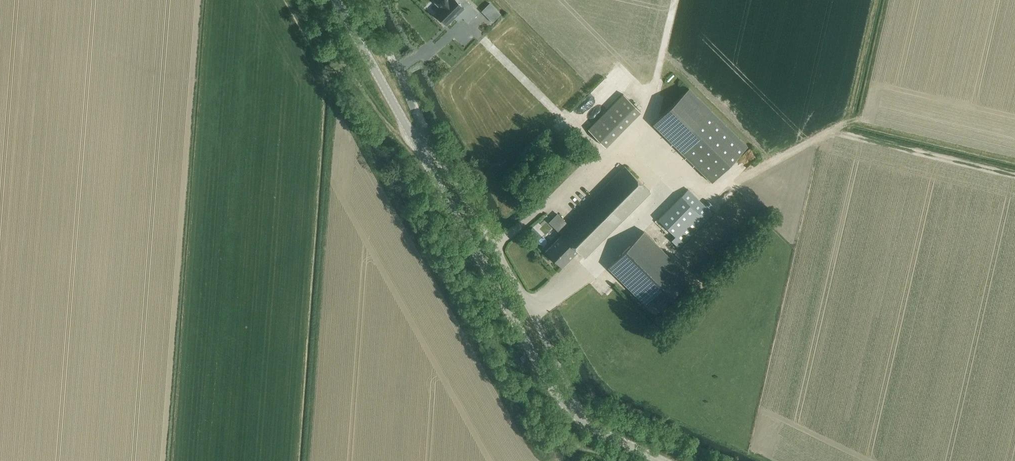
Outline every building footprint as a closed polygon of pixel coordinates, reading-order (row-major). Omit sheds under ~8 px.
[(434,3),(440,8),(436,13),(447,25),(454,18),(455,17),(459,13),(463,17),(463,18),(466,21),(468,23),(469,22),(470,21),(478,13),(466,0),(460,0),(458,2),(456,0),(437,0),(434,3)] [(490,4),(482,13),(493,23),(501,15),(490,4)] [(688,88),(653,124),(712,182),(747,146),(688,88)] [(641,112),(623,94),(588,129),(605,147),(641,112)] [(546,250),(562,266),(577,251),(584,258),(650,191),(624,166),(567,224),(558,214),(553,220),(562,229),(559,232),(561,235),(546,250)] [(659,219),(676,236),(672,240),(678,247),(705,220),(713,213),(689,189),(681,196),(659,219)] [(619,278),(653,311),(689,277),(644,231),(608,267),(619,278)]
